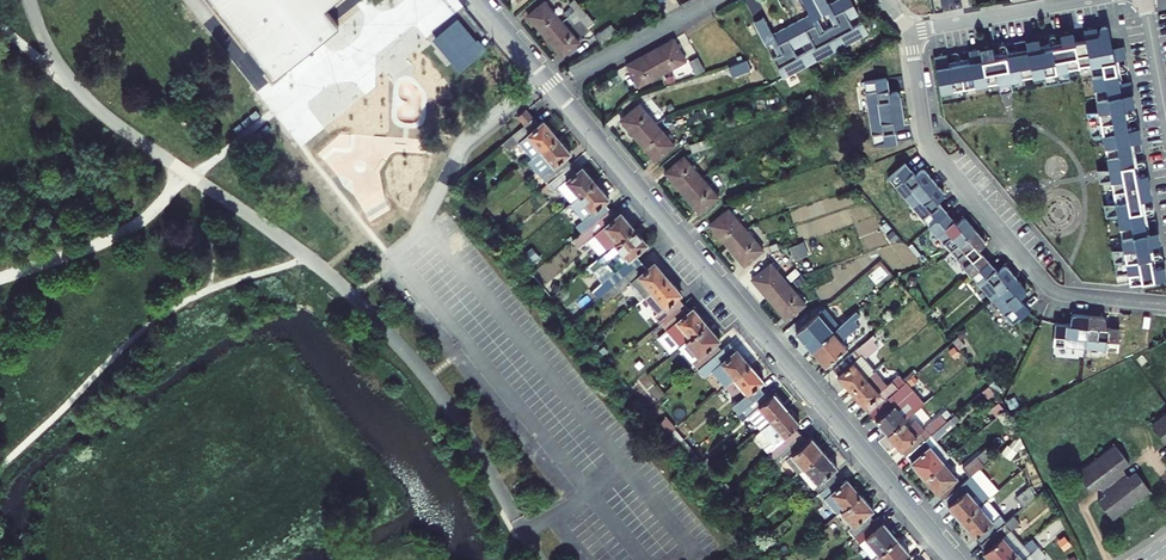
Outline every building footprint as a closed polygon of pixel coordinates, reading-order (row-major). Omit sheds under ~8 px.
[(269,87),(339,30),(327,13),(344,0),(204,0),(269,87)] [(813,0),(800,0),(806,12),(812,9),(817,20),(822,18),(813,0)] [(822,18),(827,16),(821,5),(827,2),(826,0),(813,0),(822,18)] [(837,21),(826,25),(839,48),(866,34),(861,25),(854,29),(849,21),(857,17),(848,0),(838,0),(829,5),(837,21)] [(577,34),(592,18),(575,2),(560,19),(577,34)] [(545,39),(561,25),(543,3),(526,17),(545,39)] [(809,16),(790,25),(802,46),(810,42),(814,49),(806,54),(811,63),(839,48),(826,25),(817,30),(809,16)] [(769,31),(762,18),(752,23),(765,47),(770,44),(765,34),(769,31)] [(475,43),(456,21),(435,39),(460,69),(483,48),(480,44),(477,41),(475,43)] [(1006,56),(1011,79),(1043,73),(1046,84),(1069,79),(1067,68),(1086,64),(1096,109),(1083,111),(1088,134),(1100,132),(1107,167),(1131,163),(1132,167),(1136,166),(1135,157),(1130,158),(1129,153),(1141,151),(1136,125),(1125,127),(1124,121),(1130,120),(1129,110),(1122,112),(1121,104),(1132,102),(1127,78),(1115,79),(1114,75),(1119,73),(1118,64),(1113,64),(1111,59),(1123,57),(1120,44),(1110,46),(1106,26),(1105,23),(1103,22),(1100,22),(1098,23),(1097,24),(1101,38),(1098,39),(1095,27),(1084,29),(1085,40),(1074,42),(1072,32),(1060,34),(1061,44),(1055,45),(1052,40),(1043,41),(1044,45),(1041,49),(1038,37),(1014,41),(1016,53),(1009,54),(1009,51),(1001,52),(1001,57),(1006,56)] [(561,25),(545,39),(562,61),(579,47),(561,25)] [(781,79),(811,63),(806,54),(798,58),(793,50),(802,46),(790,25),(772,35),(780,50),(769,56),(781,79)] [(616,33),(610,26),(596,36),(602,44),(616,33)] [(674,39),(627,64),(639,86),(686,60),(674,39)] [(993,53),(992,45),(969,50),(970,61),(964,62),(962,59),(955,60),(955,64),(948,65),(947,54),(933,56),(940,91),(1000,81),(993,53)] [(1001,57),(1001,52),(993,53),(1000,81),(1001,92),(1012,90),(1011,79),(1006,56),(1001,57)] [(704,70),(698,56),(689,61),(695,74),(704,70)] [(748,70),(746,61),(728,66),(731,76),(748,70)] [(675,78),(689,71),(684,62),(670,69),(675,78)] [(869,113),(901,108),(898,92),(890,93),(887,78),(864,81),(869,113)] [(674,146),(640,104),(620,120),(655,161),(674,146)] [(526,108),(517,115),(524,124),(533,117),(526,108)] [(901,108),(869,113),(874,145),(896,141),(893,127),(901,126),(902,126),(903,123),(903,121),(901,108)] [(518,141),(532,158),(557,137),(544,121),(539,124),(533,117),(524,124),(504,142),(509,149),(518,141)] [(528,161),(548,183),(572,163),(566,156),(570,152),(557,137),(532,158),(528,161)] [(709,138),(690,144),(692,151),(711,145),(709,138)] [(718,198),(684,158),(666,174),(700,213),(718,198)] [(566,180),(580,196),(596,183),(582,166),(578,170),(572,163),(548,183),(554,190),(566,180)] [(1097,180),(1109,178),(1133,174),(1132,167),(1131,163),(1107,167),(1095,169),(1097,180)] [(889,178),(909,203),(934,181),(926,171),(919,171),(914,175),(905,164),(889,178)] [(1144,171),(1133,174),(1109,178),(1113,202),(1103,204),(1105,217),(1116,215),(1123,249),(1112,251),(1116,271),(1127,269),(1130,285),(1165,277),(1163,264),(1150,266),(1149,260),(1155,259),(1153,250),(1147,251),(1146,244),(1159,242),(1154,217),(1143,219),(1141,213),(1147,212),(1145,202),(1139,203),(1138,197),(1150,195),(1144,171)] [(942,190),(934,181),(909,203),(929,227),(946,212),(935,201),(942,195),(942,190)] [(610,198),(596,183),(580,196),(570,204),(584,219),(577,225),(583,232),(610,209),(605,202),(610,198)] [(589,241),(601,256),(635,228),(621,212),(616,216),(610,209),(583,232),(574,240),(582,247),(589,241)] [(711,225),(745,265),(763,250),(730,210),(711,225)] [(929,227),(950,251),(975,230),(964,217),(957,223),(946,212),(929,227)] [(647,244),(635,228),(601,256),(589,266),(602,282),(593,290),(599,297),(642,261),(636,254),(647,244)] [(984,238),(975,230),(950,251),(970,275),(988,261),(978,250),(983,245),(984,238)] [(633,281),(646,296),(668,277),(655,261),(647,268),(642,261),(599,297),(602,300),(611,294),(614,295),(619,290),(621,291),(633,281)] [(988,261),(970,275),(991,300),(1016,278),(1009,267),(1002,267),(997,272),(988,261)] [(789,318),(806,304),(771,263),(752,278),(785,319),(789,318)] [(655,317),(661,323),(684,303),(679,297),(682,293),(668,277),(646,296),(660,312),(655,317)] [(1025,288),(1016,278),(991,300),(1011,324),(1029,309),(1019,296),(1026,291),(1025,288)] [(690,310),(684,303),(661,323),(680,346),(707,324),(694,307),(690,310)] [(812,350),(839,327),(824,308),(796,331),(812,350)] [(839,327),(812,350),(825,366),(847,347),(841,341),(843,339),(842,337),(857,324),(853,320),(859,315),(856,312),(839,327)] [(1053,344),(1085,348),(1088,316),(1071,314),(1070,325),(1056,323),(1053,344)] [(1106,318),(1088,316),(1085,348),(1117,351),(1119,329),(1105,327),(1106,318)] [(698,369),(722,349),(717,342),(721,339),(707,324),(680,346),(679,347),(698,369)] [(873,335),(856,350),(864,359),(878,347),(873,340),(876,338),(873,335)] [(932,395),(968,362),(950,342),(914,375),(932,395)] [(722,349),(698,369),(705,376),(713,369),(726,385),(751,364),(736,349),(730,343),(722,349)] [(833,370),(850,391),(874,371),(864,359),(856,350),(833,370)] [(764,381),(751,364),(726,385),(737,399),(732,404),(739,411),(764,390),(759,385),(764,381)] [(850,391),(869,413),(905,383),(899,375),(886,385),(874,371),(850,391)] [(906,381),(905,383),(869,413),(887,434),(903,421),(911,414),(899,400),(911,389),(906,381)] [(770,396),(764,390),(739,411),(737,414),(742,420),(750,414),(763,429),(787,408),(774,393),(770,396)] [(800,423),(787,408),(763,429),(755,437),(772,457),(801,434),(796,427),(800,423)] [(908,427),(903,421),(887,434),(906,456),(931,435),(947,421),(941,414),(923,429),(915,420),(908,427)] [(947,421),(931,435),(936,440),(959,421),(954,415),(947,421)] [(1153,425),(1165,442),(1165,415),(1153,425)] [(806,440),(801,434),(772,457),(778,465),(787,459),(796,470),(800,470),(824,450),(812,437),(806,440)] [(936,440),(931,435),(906,456),(923,477),(943,461),(949,456),(936,440)] [(1011,461),(1023,443),(1020,436),(1013,439),(1001,454),(1011,461)] [(1111,517),(1148,489),(1135,471),(1128,477),(1121,468),(1128,463),(1115,445),(1078,474),(1091,492),(1098,486),(1105,495),(1098,500),(1111,517)] [(963,468),(970,476),(980,467),(993,457),(986,448),(963,468)] [(837,467),(824,450),(800,470),(820,492),(838,477),(832,471),(837,467)] [(961,483),(943,461),(923,477),(942,499),(961,483)] [(942,499),(960,521),(987,499),(990,497),(998,490),(980,467),(970,476),(961,483),(942,499)] [(843,484),(838,477),(820,492),(838,514),(841,511),(861,495),(848,480),(843,484)] [(1034,497),(1030,486),(1017,497),(1024,506),(1034,497)] [(873,510),(861,495),(841,511),(854,525),(849,530),(855,537),(874,520),(869,514),(873,510)] [(960,521),(981,544),(1006,522),(987,499),(960,521)] [(990,559),(1007,559),(1023,547),(1010,531),(1019,523),(1014,515),(1006,522),(981,544),(986,550),(983,552),(990,559)] [(855,537),(873,559),(897,538),(885,523),(879,516),(874,520),(855,537)] [(873,559),(872,559),(908,559),(906,557),(910,553),(897,538),(873,559)] [(1023,547),(1007,559),(1040,559),(1045,556),(1032,540),(1023,547)]
